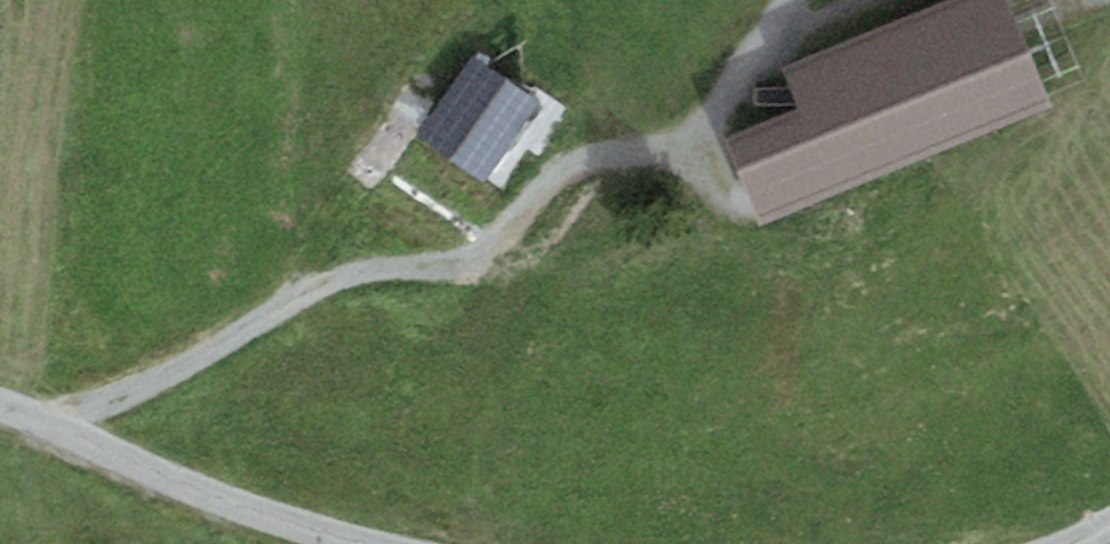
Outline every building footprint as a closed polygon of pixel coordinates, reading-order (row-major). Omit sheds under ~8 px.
[(742,136),(781,230),(1088,103),(1045,0),(986,0),(803,76),(815,106),(742,136)] [(489,65),(438,139),(496,179),(547,106),(489,65)] [(403,95),(345,183),(375,202),(433,115),(403,95)]
